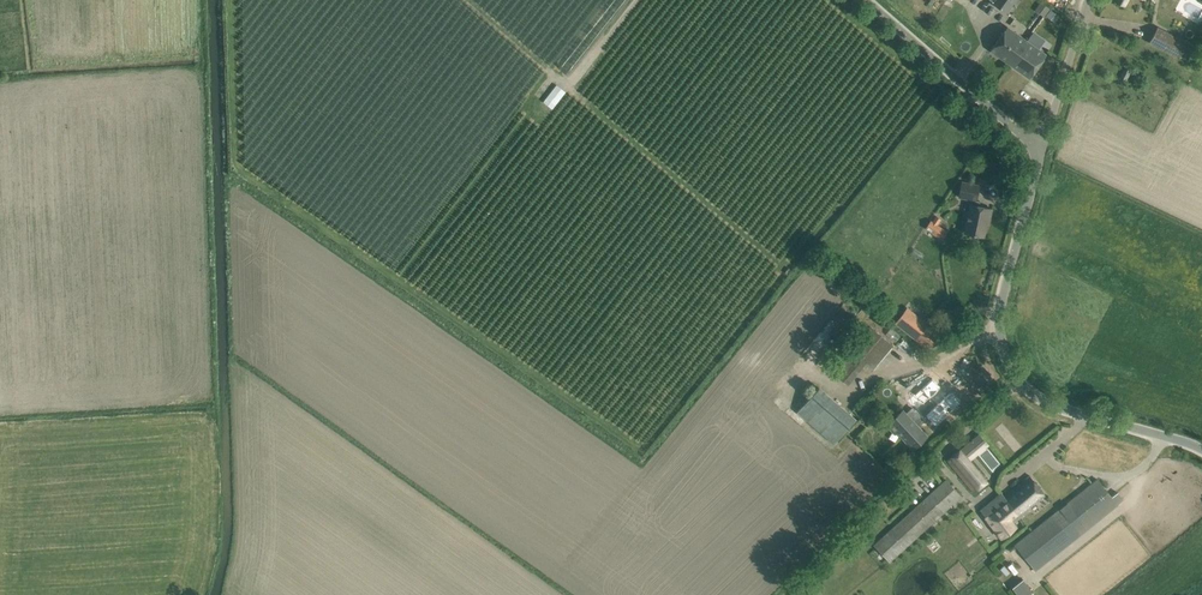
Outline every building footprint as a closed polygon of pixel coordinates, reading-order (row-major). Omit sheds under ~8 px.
[(992,3),(1005,13),(1014,0),(994,0),(992,3)] [(989,50),(1009,64),(1026,41),(1006,27),(989,50)] [(1156,28),(1148,43),(1177,59),(1185,45),(1156,28)] [(1026,41),(1009,64),(1028,78),(1045,55),(1026,41)] [(555,83),(544,102),(555,109),(566,89),(555,83)] [(979,185),(962,181),(958,197),(971,200),(965,232),(983,236),(989,208),(979,206),(980,201),(976,200),(979,185)] [(930,220),(925,228),(934,234),(939,226),(937,224),(940,219),(935,216),(932,222),(930,220)] [(933,329),(932,331),(926,327),(928,325),(915,316),(910,323),(901,316),(895,323),(929,349),(943,329),(938,325),(934,330),(933,329)] [(893,346),(869,326),(835,368),(832,366),(829,370),(848,385),(866,363),(874,369),(893,346)] [(925,384),(908,401),(909,401),(917,409),(923,404),(924,403),(924,402),(928,399),(929,398),(936,405),(925,415),(929,419),(934,424),(935,426),(955,407),(957,409),(959,407),(958,405),(961,401),(957,397),(951,391),(949,393),(946,396),(939,389),(941,387),(939,385),(935,382),(936,382),(932,378),(927,383),(925,385),(925,384)] [(796,412),(834,445),(855,420),(819,387),(796,412)] [(884,422),(912,450),(928,434),(901,406),(884,422)] [(960,449),(947,460),(965,481),(974,492),(977,489),(987,482),(977,470),(969,460),(960,449)] [(1004,497),(1020,517),(1028,510),(1027,509),(1045,495),(1030,476),(1004,497)] [(873,544),(890,562),(961,496),(945,479),(944,480),(942,478),(932,487),(934,489),(873,544)] [(1117,504),(1098,479),(1015,546),(1034,570),(1117,504)] [(1013,523),(1020,517),(1004,497),(1001,493),(980,510),(1001,538),(1016,527),(1013,523)] [(1011,587),(1017,594),(1028,594),(1033,591),(1022,578),(1011,587)]
